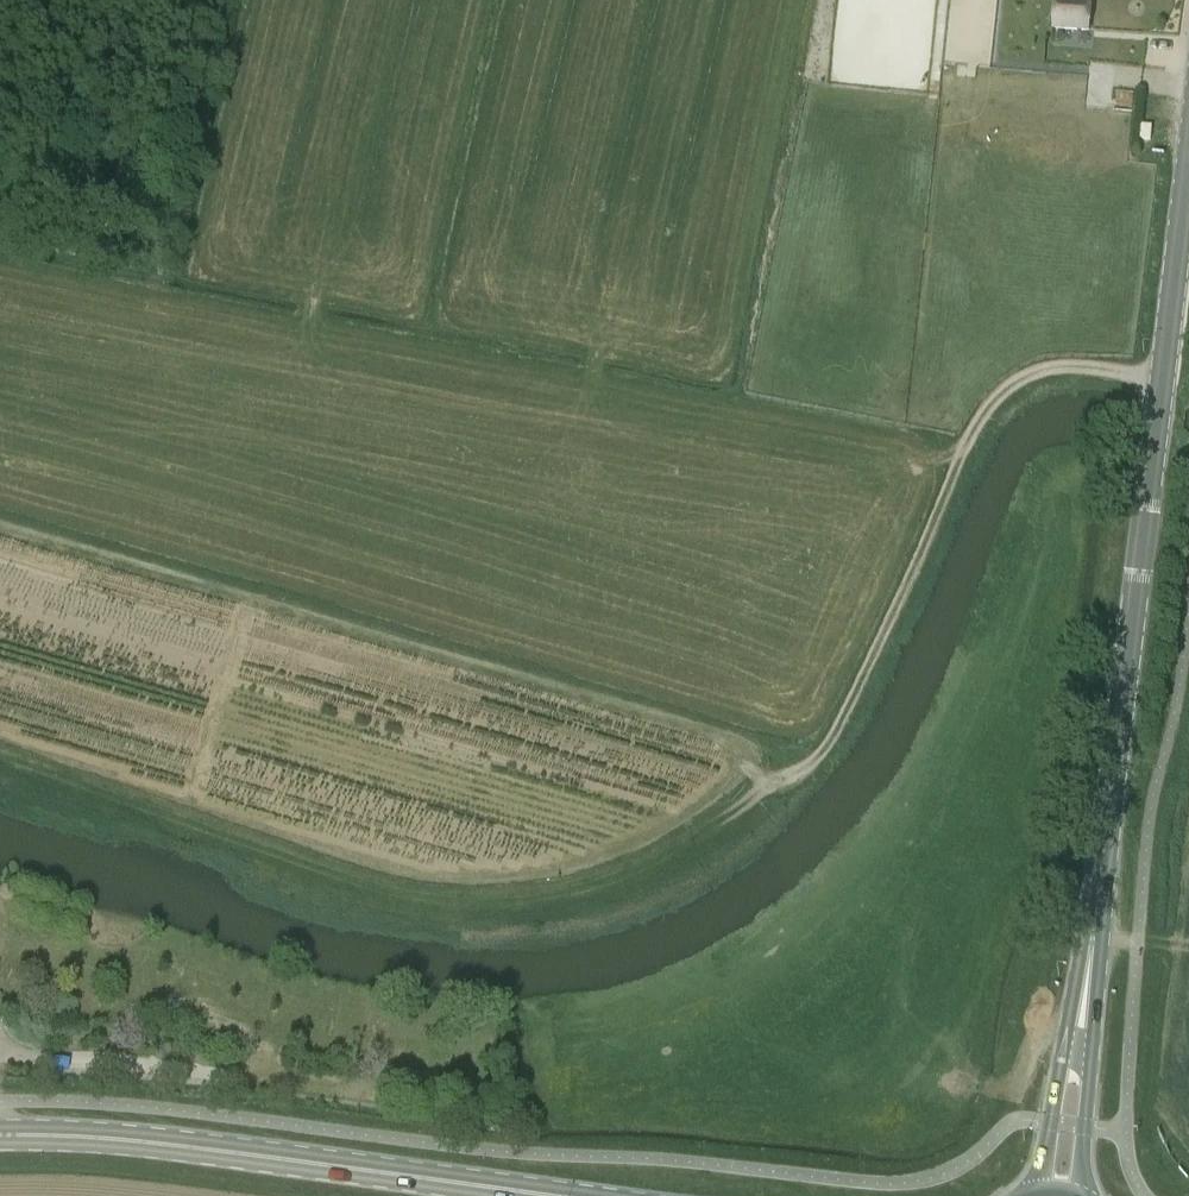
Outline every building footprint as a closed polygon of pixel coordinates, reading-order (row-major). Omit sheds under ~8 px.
[(1092,0),(1081,0),(1078,0),(1054,0),(1052,32),(1089,34),(1092,1),(1091,1),(1092,0)] [(1142,126),(1140,139),(1150,140),(1151,127),(1142,126)]
